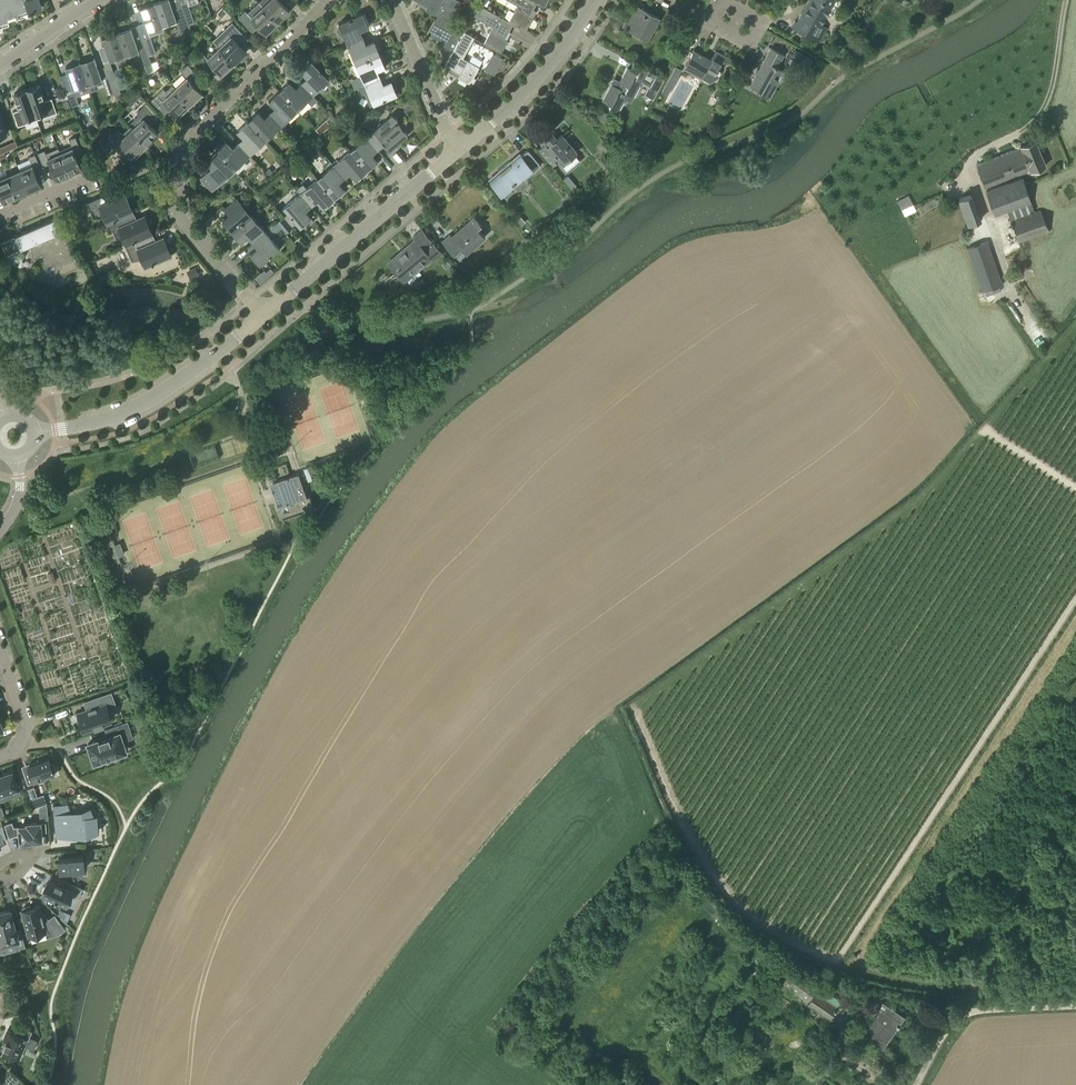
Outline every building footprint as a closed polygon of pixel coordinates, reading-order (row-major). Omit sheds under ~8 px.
[(9,23),(8,18),(42,7),(39,0),(0,0),(0,26),(9,23)] [(163,28),(177,24),(182,40),(192,36),(191,33),(180,2),(179,0),(165,0),(155,4),(163,28)] [(180,2),(191,33),(192,33),(189,25),(194,23),(188,6),(199,2),(198,0),(179,0),(180,2)] [(279,0),(264,0),(260,4),(277,23),(289,11),(279,0)] [(435,17),(436,17),(446,0),(412,0),(426,7),(424,11),(435,17)] [(447,61),(444,67),(461,35),(446,27),(459,1),(457,0),(446,0),(436,17),(435,17),(426,35),(442,43),(439,49),(443,60),(447,61)] [(532,10),(536,3),(530,0),(505,0),(517,7),(508,22),(512,25),(526,32),(532,20),(537,12),(532,10)] [(798,21),(796,20),(792,25),(795,26),(794,27),(820,41),(828,27),(822,23),(835,0),(809,0),(798,21)] [(140,9),(145,24),(138,26),(149,57),(156,55),(150,37),(164,32),(163,28),(155,4),(140,9)] [(242,23),(247,28),(254,22),(258,26),(265,34),(277,23),(260,4),(248,15),(245,12),(238,18),(242,23)] [(512,25),(508,22),(478,5),(472,16),(492,28),(483,44),(500,53),(507,41),(504,40),(512,25)] [(650,42),(662,20),(643,10),(636,6),(624,29),(650,42)] [(343,37),(347,45),(362,38),(359,31),(368,28),(362,14),(338,25),(339,26),(337,28),(337,31),(338,35),(340,36),(343,37)] [(138,26),(131,28),(117,33),(124,55),(138,51),(139,54),(140,53),(148,75),(154,72),(149,57),(138,26)] [(469,85),(478,67),(462,59),(473,38),(463,32),(461,35),(444,67),(459,75),(457,78),(469,85)] [(102,38),(110,60),(115,59),(118,67),(127,64),(124,55),(117,33),(102,38)] [(245,53),(239,46),(231,37),(219,48),(234,64),(245,53)] [(365,45),(362,38),(347,45),(355,65),(379,54),(374,41),(365,45)] [(328,50),(325,44),(317,48),(320,53),(328,50)] [(207,60),(214,67),(222,75),(234,64),(219,48),(207,60)] [(771,48),(760,67),(750,85),(769,96),(784,71),(777,67),(783,55),(771,48)] [(796,49),(791,57),(809,67),(813,58),(796,49)] [(711,59),(694,50),(684,67),(701,76),(712,83),(720,78),(721,74),(722,71),(724,62),(726,63),(729,58),(715,51),(711,59)] [(194,59),(199,64),(206,57),(201,53),(194,59)] [(360,76),(351,80),(355,89),(358,88),(380,78),(377,71),(385,68),(379,54),(355,65),(360,76)] [(104,65),(98,67),(94,58),(80,62),(91,92),(104,87),(107,95),(114,93),(104,65)] [(104,63),(104,65),(114,93),(115,98),(117,103),(123,101),(109,61),(104,63)] [(66,67),(69,75),(61,78),(64,86),(72,107),(79,105),(73,90),(78,88),(81,95),(82,99),(91,96),(89,92),(91,92),(80,62),(66,67)] [(301,83),(312,95),(328,80),(311,62),(300,72),(306,78),(301,83)] [(181,72),(185,76),(193,70),(188,65),(181,72)] [(609,109),(618,113),(625,100),(630,103),(642,81),(648,84),(653,75),(638,67),(635,73),(627,69),(620,82),(615,79),(603,101),(611,106),(609,109)] [(675,67),(672,73),(678,76),(681,70),(675,67)] [(202,94),(188,78),(175,89),(190,105),(202,94)] [(380,78),(358,88),(361,95),(365,93),(370,106),(397,95),(391,81),(383,85),(380,78)] [(297,110),(312,95),(301,83),(295,89),(289,82),(279,92),(297,110)] [(726,90),(731,92),(734,85),(730,83),(726,90)] [(39,85),(27,90),(35,115),(37,120),(57,113),(52,99),(45,102),(39,85)] [(671,88),(665,85),(662,91),(668,94),(671,88)] [(178,116),(190,105),(175,89),(173,86),(166,93),(163,89),(151,100),(155,105),(159,109),(165,103),(171,109),(178,116)] [(35,115),(27,90),(14,94),(20,110),(13,113),(18,127),(25,124),(24,119),(35,115)] [(287,131),(293,126),(287,120),(297,110),(279,92),(269,102),(275,108),(269,113),(281,125),(287,131)] [(135,94),(130,98),(135,103),(140,99),(135,94)] [(70,107),(67,100),(60,103),(63,110),(70,107)] [(138,113),(139,115),(128,126),(147,146),(159,135),(152,128),(159,121),(145,106),(138,113)] [(265,140),(281,125),(269,113),(264,118),(258,112),(248,122),(265,140)] [(366,137),(376,148),(382,144),(388,151),(407,136),(405,131),(402,130),(395,117),(391,116),(366,137)] [(243,138),(238,143),(249,155),(265,140),(248,122),(237,131),(243,138)] [(134,157),(147,146),(128,126),(126,127),(128,129),(123,135),(119,131),(114,135),(107,141),(121,156),(128,150),(134,157)] [(577,153),(562,135),(557,140),(553,135),(547,140),(549,143),(538,151),(552,168),(557,164),(554,161),(560,156),(565,162),(577,153)] [(376,148),(366,137),(350,151),(366,170),(377,161),(372,155),(377,150),(376,148)] [(58,149),(69,175),(77,172),(76,171),(82,169),(75,153),(81,151),(76,138),(69,140),(72,146),(60,151),(59,149),(58,149)] [(1033,177),(1038,175),(1036,170),(1047,166),(1036,140),(1020,147),(976,165),(985,188),(1028,171),(1029,173),(1031,172),(1033,177)] [(15,141),(0,148),(0,154),(4,153),(18,147),(15,141)] [(226,142),(216,151),(234,170),(249,155),(238,143),(232,148),(226,142)] [(62,178),(69,175),(58,149),(46,154),(44,151),(38,154),(44,166),(50,164),(56,180),(62,177),(62,178)] [(519,154),(509,163),(508,162),(498,171),(489,179),(503,196),(511,189),(508,186),(522,175),(524,178),(540,165),(527,150),(520,155),(519,154)] [(234,170),(216,151),(206,161),(214,169),(209,174),(207,172),(201,178),(213,190),(218,185),(234,170)] [(333,165),(344,178),(350,173),(355,179),(366,170),(350,151),(333,165)] [(307,152),(302,156),(307,161),(312,157),(307,152)] [(32,166),(20,171),(29,192),(36,189),(41,186),(35,170),(41,168),(35,155),(29,158),(32,166)] [(316,179),(333,198),(344,189),(338,183),(344,178),(333,165),(316,179)] [(20,171),(8,176),(17,197),(24,194),(29,192),(20,171)] [(8,176),(0,180),(0,192),(4,202),(10,200),(17,197),(8,176)] [(333,198),(316,179),(300,193),(311,206),(317,201),(323,207),(333,198)] [(1034,212),(1023,179),(986,191),(994,216),(1007,212),(1010,220),(1034,212)] [(113,192),(88,203),(91,210),(99,207),(107,224),(135,212),(126,194),(117,198),(113,192)] [(284,218),(292,227),(297,223),(300,226),(311,217),(305,211),(311,206),(300,193),(283,207),(289,214),(284,218)] [(914,206),(908,195),(897,201),(902,212),(912,207),(914,206)] [(971,195),(958,199),(967,225),(980,221),(971,195)] [(223,221),(232,231),(252,214),(237,198),(225,209),(230,215),(223,221)] [(1040,210),(1010,220),(1020,243),(1050,232),(1040,210)] [(138,219),(135,212),(107,224),(110,232),(118,228),(126,245),(153,233),(145,215),(138,219)] [(282,217),(278,212),(273,215),(278,221),(282,217)] [(266,230),(252,214),(232,231),(241,242),(248,236),(253,242),(266,231),(266,230)] [(481,225),(474,216),(470,220),(471,221),(453,238),(449,234),(441,241),(452,253),(459,246),(466,253),(485,236),(478,228),(481,225)] [(266,231),(253,242),(258,247),(251,253),(260,264),(280,247),(271,237),(282,228),(286,233),(292,228),(283,217),(282,217),(278,221),(266,230),(266,231)] [(57,218),(50,221),(47,222),(36,227),(35,226),(29,230),(25,232),(23,233),(20,234),(18,235),(17,234),(11,238),(1,243),(7,256),(31,245),(33,259),(42,255),(44,268),(54,264),(56,278),(79,268),(57,218)] [(521,218),(517,221),(522,226),(525,223),(521,218)] [(442,254),(423,232),(387,262),(403,281),(420,266),(419,265),(429,257),(433,261),(442,254)] [(157,240),(153,233),(126,245),(125,246),(132,260),(141,259),(145,267),(173,255),(164,237),(157,240)] [(1003,286),(987,242),(967,249),(981,291),(982,293),(1003,286)] [(198,275),(195,268),(188,271),(192,278),(198,275)] [(263,271),(254,279),(259,284),(271,273),(268,270),(265,273),(263,271)] [(89,279),(82,285),(85,289),(92,282),(89,279)] [(306,498),(298,475),(277,482),(285,505),(288,504),(291,512),(312,505),(309,497),(306,498)] [(285,505),(277,482),(271,484),(280,507),(285,505)] [(52,573),(47,575),(50,583),(55,581),(52,573)] [(87,710),(77,713),(83,729),(95,725),(95,726),(103,724),(103,723),(111,720),(107,709),(116,706),(111,692),(84,702),(87,710)] [(134,719),(137,725),(145,722),(143,716),(134,719)] [(107,738),(88,744),(94,762),(96,762),(98,765),(105,763),(104,759),(114,755),(115,759),(123,756),(122,753),(125,752),(122,742),(133,738),(127,722),(104,730),(107,738)] [(24,773),(28,785),(41,780),(40,778),(54,773),(52,767),(53,767),(53,765),(52,766),(49,758),(38,762),(38,761),(37,761),(38,762),(28,765),(30,771),(24,773)] [(13,771),(0,775),(0,794),(19,788),(13,771)] [(26,789),(28,796),(34,794),(32,787),(26,789)] [(68,804),(53,805),(55,826),(68,825),(69,833),(73,833),(73,830),(77,830),(77,837),(86,837),(85,832),(99,831),(97,815),(94,815),(91,806),(82,810),(82,812),(72,813),(68,804)] [(30,841),(41,840),(41,832),(46,832),(45,823),(40,823),(27,824),(27,826),(19,827),(14,828),(12,822),(5,825),(9,838),(16,835),(20,835),(20,843),(30,842),(30,841)] [(77,850),(64,851),(64,857),(59,857),(60,872),(73,871),(73,876),(83,875),(82,870),(84,870),(83,855),(78,856),(77,850)] [(62,902),(64,903),(68,894),(78,898),(82,889),(53,875),(48,884),(46,884),(42,893),(55,899),(54,900),(57,901),(57,900),(62,902)] [(30,906),(23,908),(24,910),(22,911),(29,936),(46,932),(47,937),(58,934),(65,930),(54,916),(49,920),(48,920),(44,914),(42,915),(39,906),(31,908),(30,906)] [(1,945),(16,940),(19,948),(24,946),(20,930),(16,931),(10,911),(0,913),(0,942),(1,945)] [(818,985),(781,961),(768,981),(805,1005),(818,985)] [(807,1005),(829,1020),(841,1002),(819,987),(807,1005)] [(789,1003),(781,998),(774,1008),(782,1013),(789,1003)] [(898,1026),(904,1018),(888,1007),(885,1011),(878,1007),(864,1027),(871,1032),(868,1037),(867,1036),(874,1041),(872,1044),(881,1050),(897,1028),(898,1028),(899,1027),(898,1026)] [(4,1045),(5,1046),(3,1052),(19,1059),(24,1046),(21,1044),(24,1038),(29,1040),(32,1031),(18,1025),(15,1033),(8,1030),(4,1039),(6,1040),(4,1045)] [(19,1078),(4,1063),(0,1067),(0,1084),(1,1084),(4,1082),(7,1084),(12,1084),(19,1078)]
